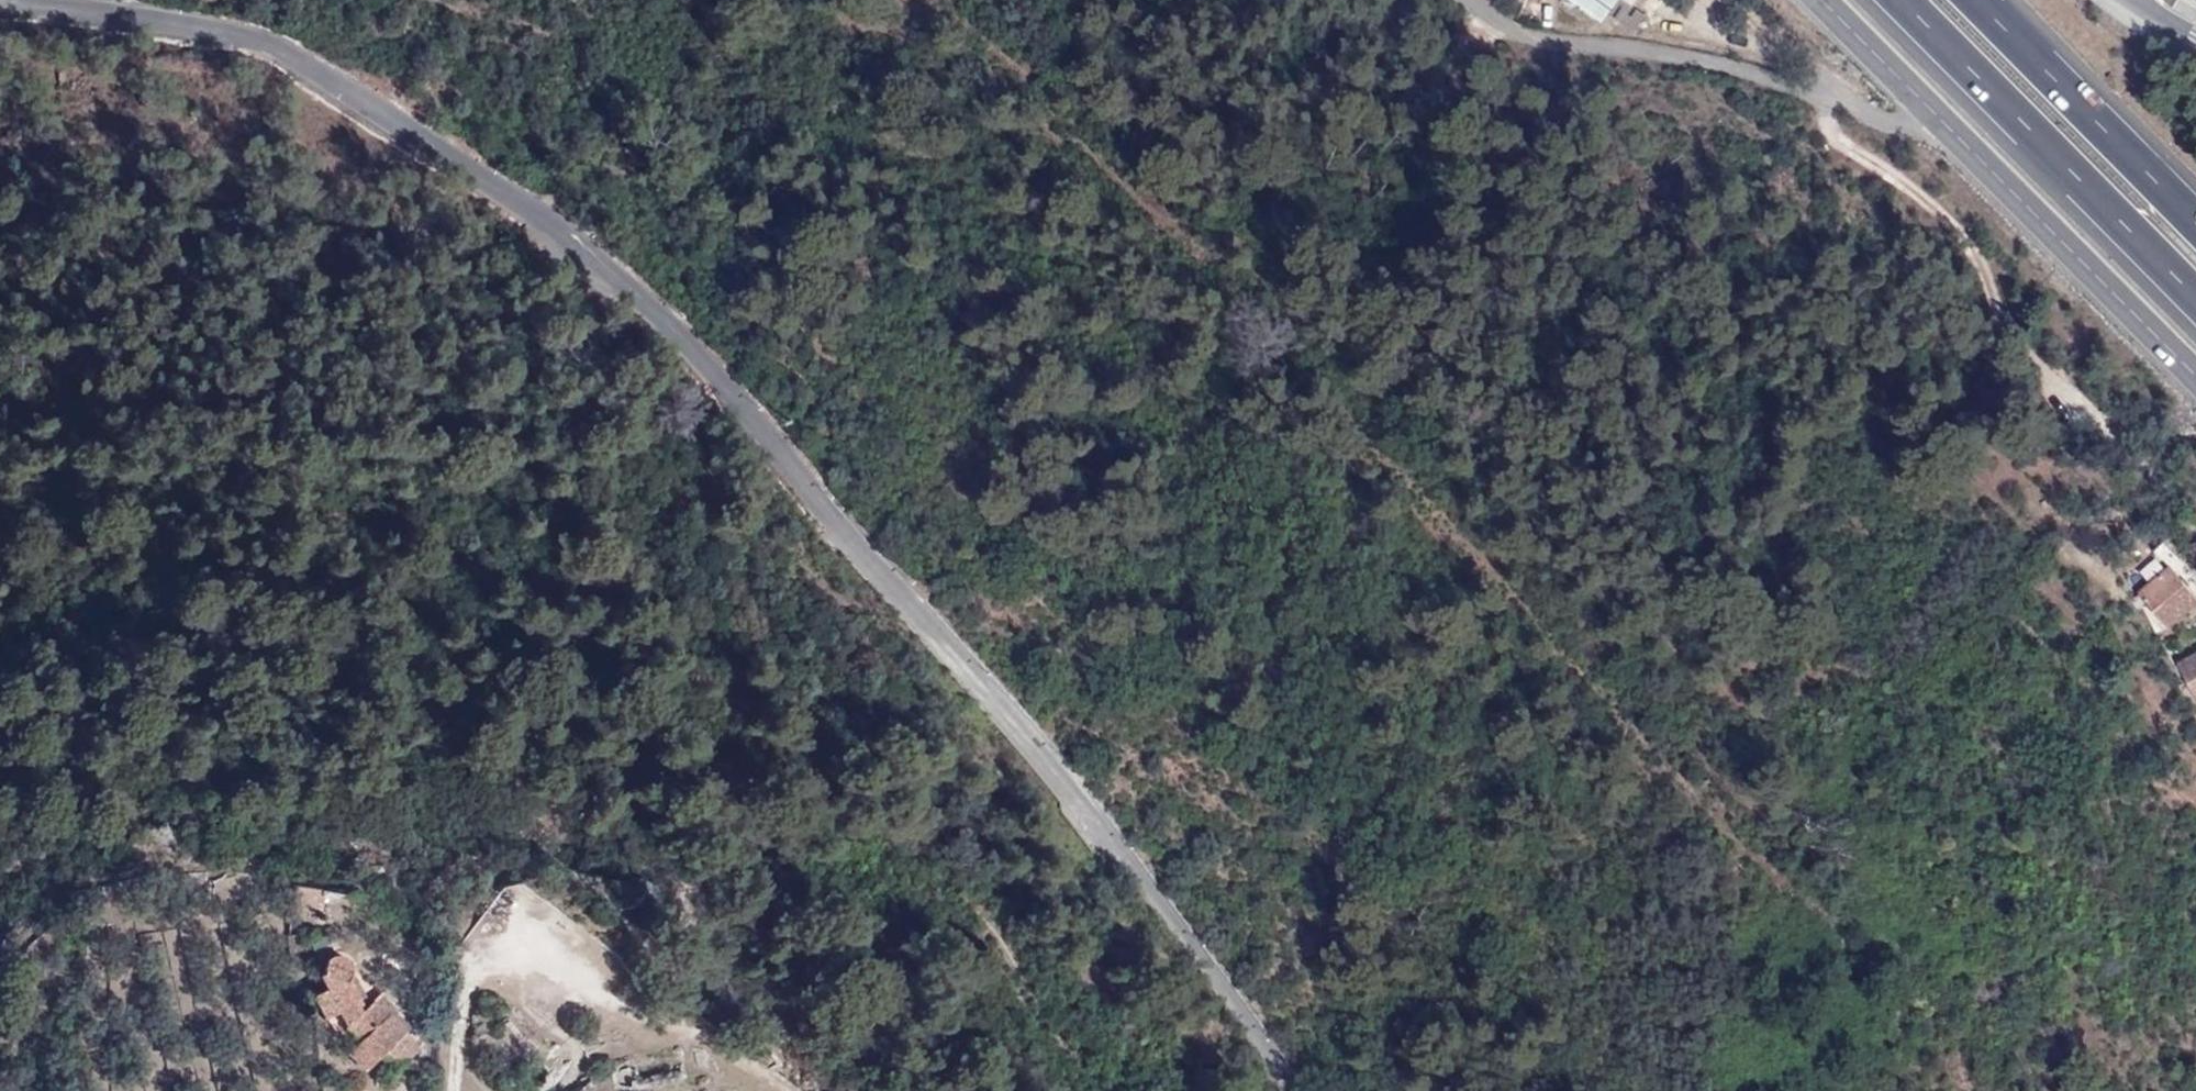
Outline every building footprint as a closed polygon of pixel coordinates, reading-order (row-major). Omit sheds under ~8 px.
[(1601,21),(1616,0),(1572,0),(1601,21)] [(2170,568),(2141,592),(2169,627),(2195,604),(2195,576),(2180,555),(2165,541),(2155,551),(2170,568)] [(2179,665),(2195,698),(2195,656),(2179,665)] [(356,915),(359,893),(292,884),(290,907),(356,915)] [(348,978),(351,967),(350,961),(347,958),(343,955),(338,954),(331,955),(325,962),(322,975),(329,987),(315,995),(327,1018),(339,1012),(346,1025),(360,1041),(350,1052),(366,1070),(385,1053),(399,1068),(420,1049),(389,1015),(392,1012),(379,995),(371,1003),(365,1008),(348,978)] [(371,1003),(351,967),(348,978),(365,1008),(371,1003)]
